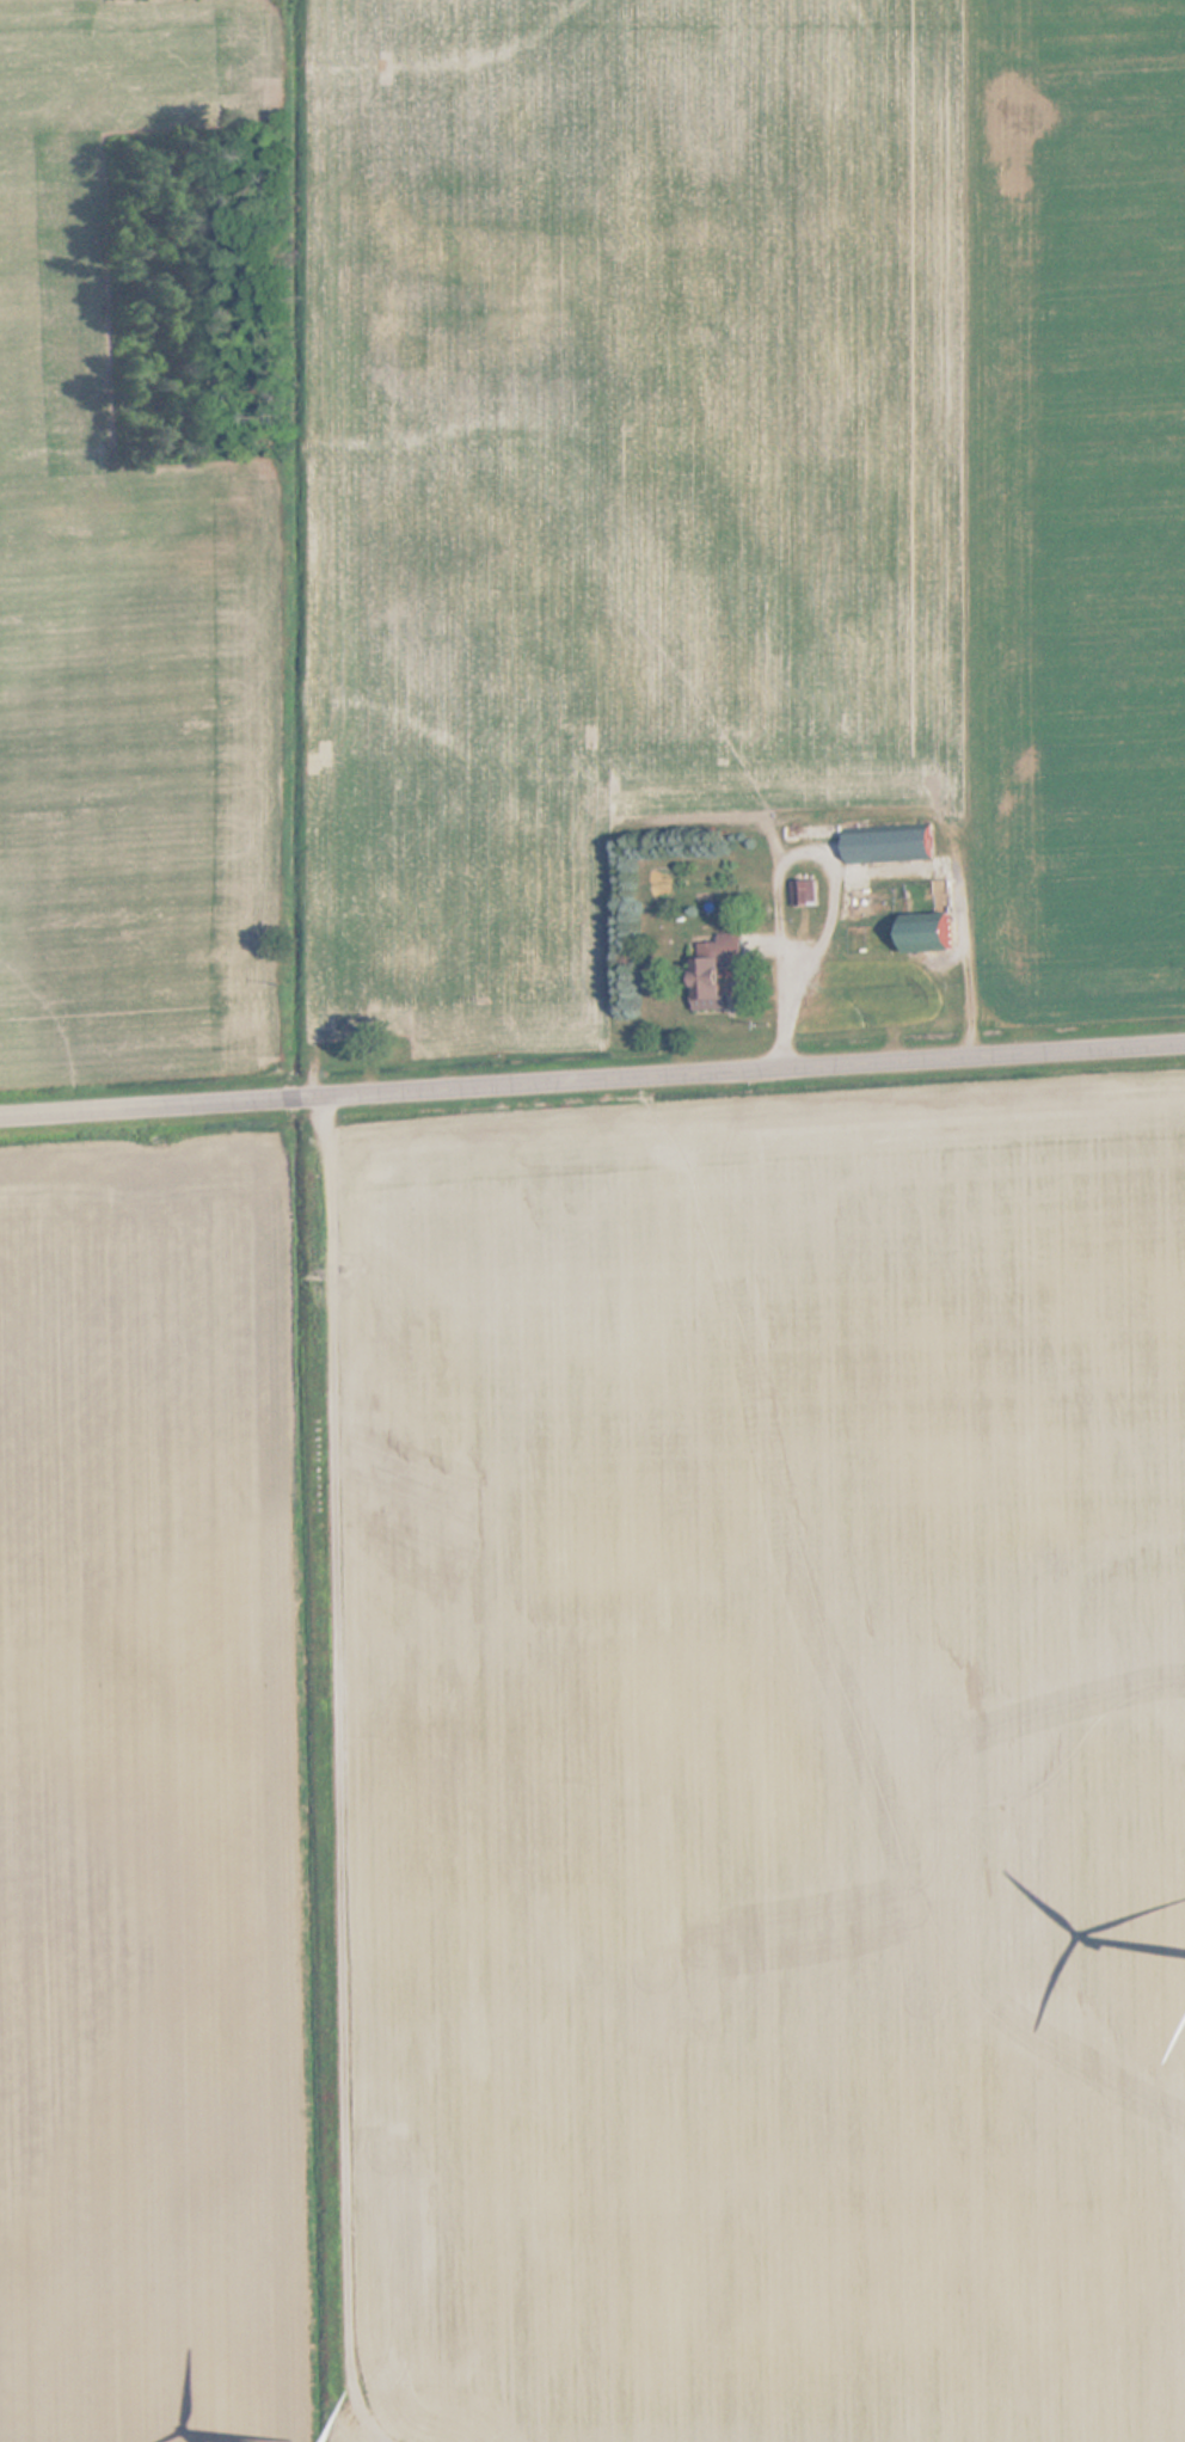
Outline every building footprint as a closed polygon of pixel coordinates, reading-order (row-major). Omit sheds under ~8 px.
[(936,829),(849,832),(850,861),(937,858),(936,829)] [(795,882),(795,905),(818,905),(818,882),(795,882)] [(732,969),(748,969),(748,934),(723,934),(723,943),(697,943),(698,1011),(732,1011),(732,969)]
